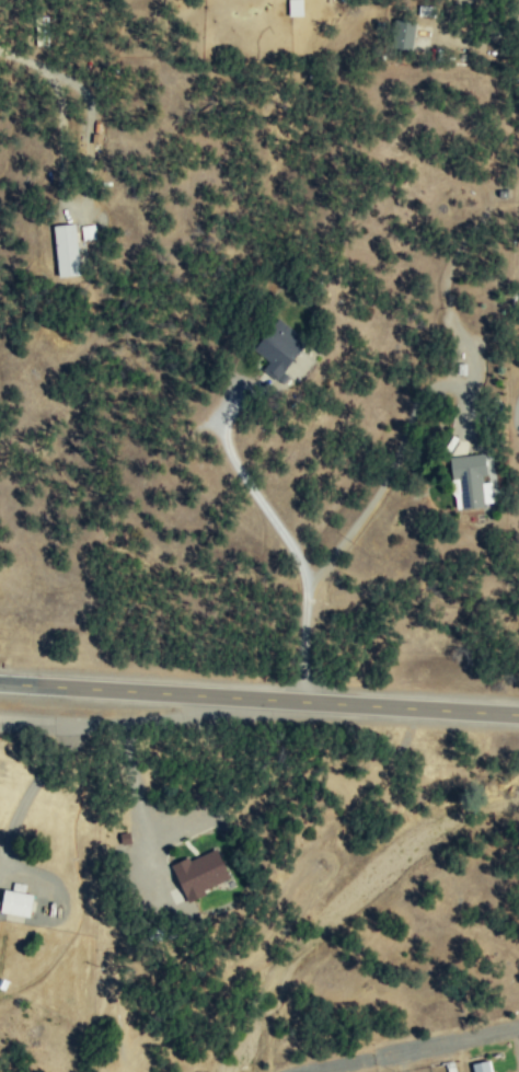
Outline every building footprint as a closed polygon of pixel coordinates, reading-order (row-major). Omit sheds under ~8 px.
[(302,0),(288,0),(288,16),(302,16),(302,0)] [(398,49),(412,50),(413,21),(399,21),(398,49)] [(53,225),(56,277),(78,275),(75,224),(53,225)] [(82,240),(96,239),(94,224),(80,226),(82,240)] [(260,370),(274,381),(305,343),(282,324),(272,337),(265,331),(250,349),(266,362),(260,370)] [(492,505),(490,479),(485,480),(483,454),(448,457),(453,509),(492,505)] [(186,902),(205,893),(203,889),(228,878),(214,848),(189,860),(187,856),(169,864),(186,902)] [(31,894),(2,888),(0,900),(0,911),(27,917),(31,894)] [(472,1071),(490,1071),(486,1059),(470,1064),(472,1071)]
